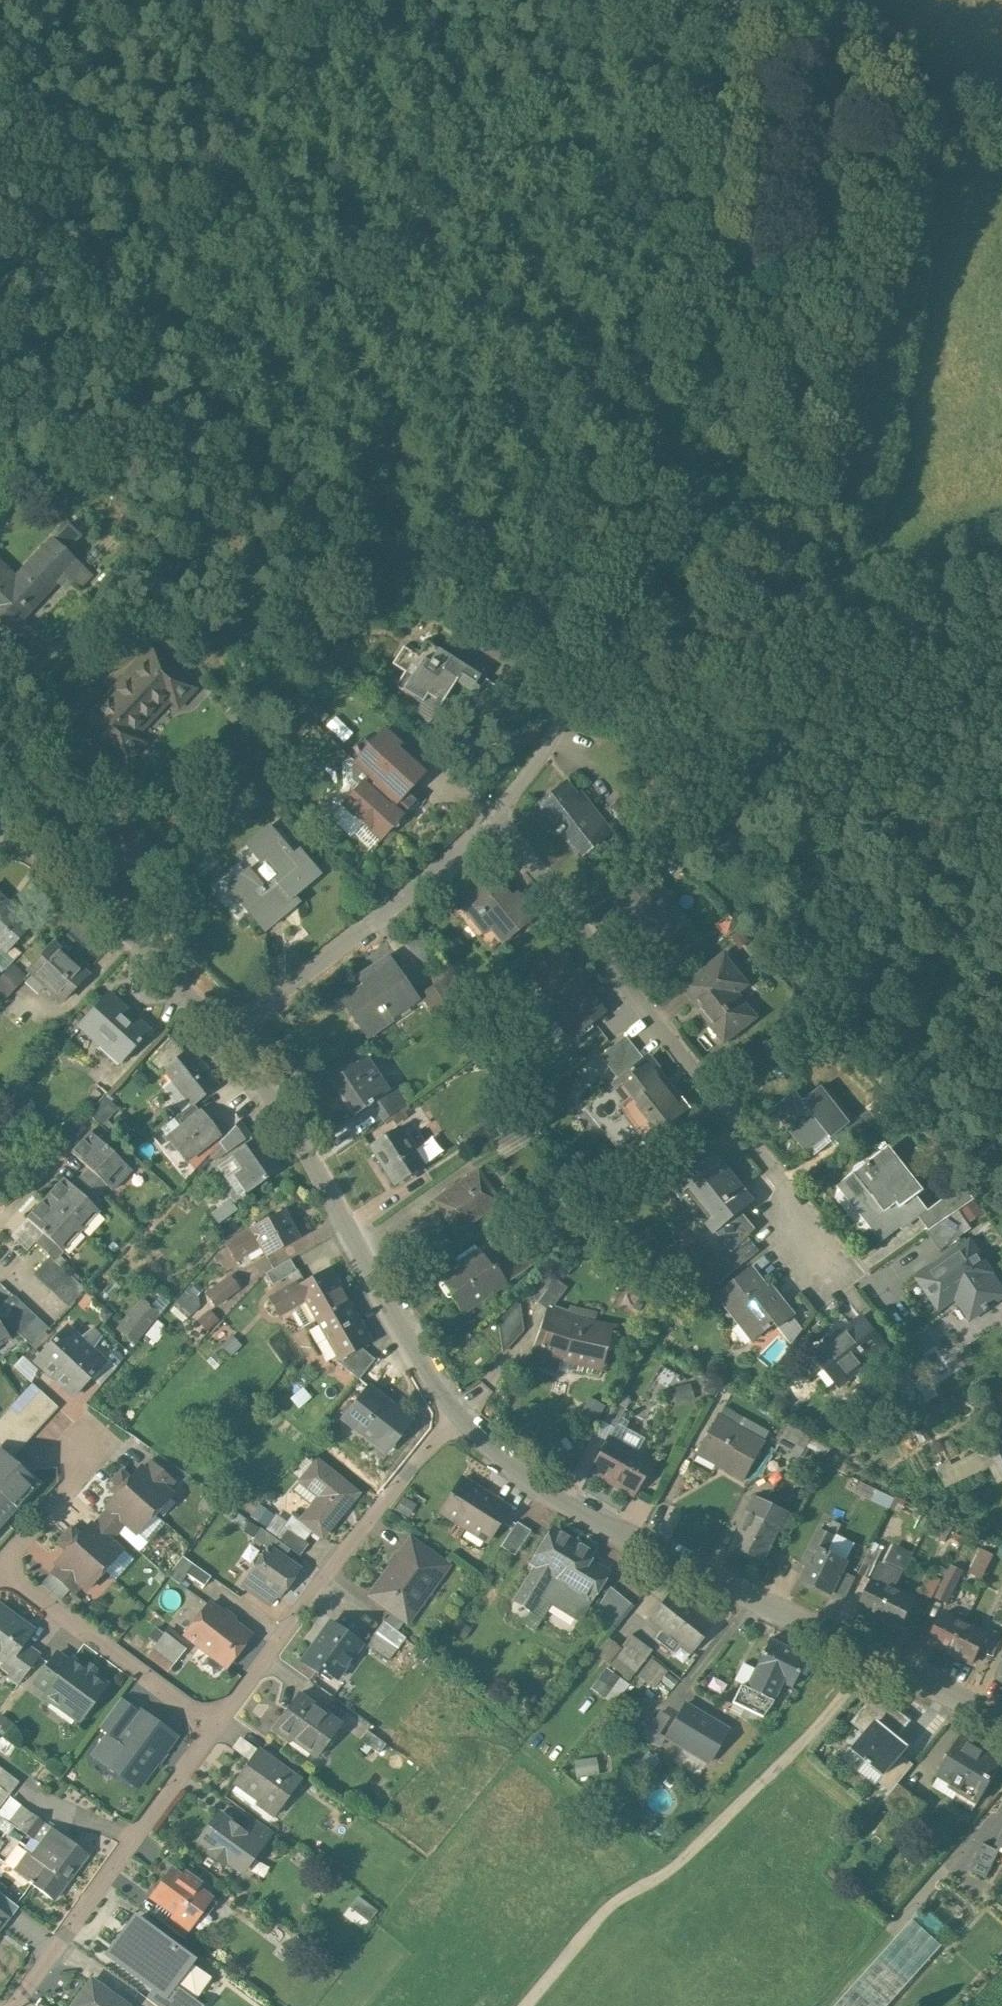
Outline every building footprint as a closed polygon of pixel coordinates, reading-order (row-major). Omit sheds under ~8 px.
[(0,566),(0,642),(12,653),(30,633),(19,623),(64,575),(79,589),(80,588),(79,587),(90,575),(75,561),(53,540),(15,581),(0,566)] [(481,676),(427,641),(418,655),(404,646),(393,663),(405,671),(396,686),(421,702),(414,713),(430,723),(442,703),(446,706),(459,684),(471,692),(481,676)] [(152,650),(84,722),(127,762),(144,744),(133,733),(139,727),(142,730),(169,701),(177,709),(194,690),(152,650)] [(486,679),(472,701),(468,698),(453,722),(477,738),(506,692),(486,679)] [(86,683),(60,711),(71,722),(98,694),(86,683)] [(398,746),(383,732),(382,734),(352,707),(344,716),(344,717),(325,737),(350,760),(345,765),(346,784),(355,793),(343,806),(344,806),(334,817),(340,822),(340,830),(347,829),(353,834),(363,824),(380,840),(391,828),(398,828),(398,821),(414,802),(406,793),(423,775),(395,749),(398,746)] [(566,784),(539,806),(579,857),(610,833),(580,794),(576,797),(566,784)] [(146,827),(110,843),(123,871),(158,855),(146,827)] [(282,876),(264,891),(247,872),(228,888),(264,931),(282,916),(281,914),(294,903),(296,905),(297,903),(292,897),(318,875),(293,846),(287,851),(268,829),(247,846),(260,862),(266,858),(282,876)] [(688,926),(644,870),(611,897),(635,926),(647,916),(667,942),(688,926)] [(511,898),(494,878),(460,905),(484,934),(491,928),(503,943),(534,918),(516,894),(511,898)] [(0,900),(0,947),(6,953),(32,925),(15,910),(13,912),(0,900)] [(86,975),(53,945),(29,971),(62,1001),(86,975)] [(588,985),(561,951),(532,974),(545,990),(536,997),(548,1013),(553,1009),(570,1030),(584,1018),(588,1024),(589,1024),(602,1013),(584,989),(588,985)] [(724,955),(684,987),(726,1041),(756,1018),(729,983),(739,975),(724,955)] [(388,959),(359,978),(371,995),(349,1010),(361,1028),(366,1024),(373,1033),(391,1020),(389,1018),(416,999),(405,984),(403,985),(395,973),(397,971),(388,959)] [(0,975),(0,990),(5,996),(27,976),(13,962),(0,975)] [(446,981),(420,999),(434,1019),(459,1001),(446,981)] [(125,1010),(108,995),(79,1026),(120,1064),(149,1032),(138,1022),(137,1023),(123,1011),(125,1010)] [(584,1018),(570,1030),(578,1040),(592,1028),(589,1024),(588,1024),(584,1018)] [(184,1053),(172,1039),(149,1064),(158,1075),(163,1071),(163,1070),(184,1053)] [(642,1063),(623,1039),(602,1057),(620,1080),(625,1076),(642,1063)] [(218,1086),(189,1049),(184,1053),(163,1070),(163,1071),(191,1106),(192,1107),(193,1105),(218,1086)] [(661,1076),(648,1058),(642,1063),(625,1076),(638,1093),(620,1107),(640,1132),(647,1141),(686,1110),(660,1077),(661,1076)] [(365,1060),(351,1070),(350,1069),(332,1081),(341,1095),(344,1093),(356,1112),(354,1113),(355,1114),(368,1106),(372,1104),(371,1102),(387,1092),(365,1060)] [(620,1080),(585,1108),(618,1150),(640,1132),(620,1107),(638,1093),(625,1076),(620,1080)] [(406,1105),(394,1087),(387,1092),(371,1102),(372,1104),(383,1122),(406,1105)] [(819,1089),(804,1101),(796,1091),(775,1108),(810,1152),(829,1137),(831,1139),(848,1126),(819,1089)] [(103,1123),(118,1108),(107,1097),(93,1112),(103,1123)] [(191,1106),(174,1120),(181,1129),(200,1114),(193,1105),(192,1107),(191,1106)] [(409,1110),(396,1121),(416,1146),(429,1136),(409,1110)] [(181,1129),(168,1140),(185,1161),(218,1135),(201,1113),(200,1114),(181,1129)] [(239,1122),(219,1143),(227,1154),(250,1138),(239,1122)] [(523,1125),(495,1141),(504,1158),(533,1142),(523,1125)] [(424,1167),(398,1128),(370,1146),(375,1154),(376,1153),(386,1169),(385,1170),(395,1186),(424,1167)] [(129,1168),(91,1132),(72,1153),(90,1170),(107,1186),(112,1191),(113,1190),(116,1193),(123,1185),(121,1177),(129,1168)] [(256,1139),(212,1170),(235,1202),(242,1198),(243,1199),(245,1198),(244,1196),(279,1171),(256,1139)] [(922,1189),(891,1150),(871,1165),(869,1163),(866,1166),(868,1167),(860,1173),(866,1181),(850,1194),(884,1238),(915,1215),(917,1217),(927,1210),(915,1194),(922,1189)] [(751,1202),(716,1156),(687,1179),(718,1219),(710,1224),(715,1230),(736,1214),(751,1202)] [(107,1186),(90,1170),(81,1178),(99,1195),(107,1186)] [(478,1173),(437,1202),(457,1231),(498,1203),(478,1173)] [(81,1178),(73,1187),(91,1203),(99,1195),(81,1178)] [(73,1187),(64,1179),(46,1199),(76,1227),(95,1207),(91,1203),(73,1187)] [(965,1187),(927,1216),(935,1228),(952,1216),(976,1199),(965,1187)] [(76,1227),(46,1199),(27,1218),(45,1235),(58,1247),(59,1246),(76,1227)] [(282,1213),(251,1229),(260,1247),(265,1256),(296,1240),(282,1213)] [(736,1214),(715,1230),(732,1253),(745,1241),(751,1235),(736,1214)] [(935,1228),(928,1233),(940,1251),(965,1234),(952,1216),(935,1228)] [(36,1244),(45,1235),(27,1218),(10,1236),(28,1253),(36,1244)] [(251,1229),(227,1242),(236,1259),(260,1247),(251,1229)] [(58,1247),(45,1235),(36,1244),(50,1256),(54,1260),(63,1251),(59,1246),(58,1247)] [(531,1241),(495,1266),(507,1283),(543,1258),(531,1241)] [(732,1253),(711,1274),(719,1283),(756,1255),(745,1241),(732,1253)] [(970,1242),(919,1279),(940,1309),(956,1298),(971,1319),(1001,1297),(1001,1292),(992,1277),(994,1275),(970,1242)] [(479,1250),(439,1277),(452,1296),(451,1296),(463,1314),(507,1283),(495,1266),(492,1268),(479,1250)] [(50,1256),(33,1274),(42,1282),(59,1265),(54,1260),(50,1256)] [(289,1261),(266,1274),(273,1287),(296,1274),(289,1261)] [(59,1265),(42,1282),(51,1290),(67,1273),(59,1265)] [(329,1269),(293,1289),(301,1303),(306,1301),(318,1322),(335,1312),(334,1311),(348,1303),(329,1269)] [(794,1317),(772,1288),(768,1292),(751,1270),(723,1292),(745,1321),(741,1324),(755,1341),(768,1331),(768,1332),(774,1328),(773,1327),(776,1324),(780,1329),(794,1317)] [(67,1273),(51,1290),(60,1299),(76,1281),(67,1273)] [(231,1278),(206,1295),(214,1306),(239,1289),(231,1278)] [(566,1288),(554,1279),(538,1303),(549,1311),(566,1288)] [(76,1281),(60,1299),(69,1307),(85,1289),(76,1281)] [(178,1303),(195,1311),(203,1295),(185,1287),(178,1303)] [(0,1305),(0,1323),(2,1326),(6,1322),(22,1304),(13,1296),(0,1305)] [(158,1315),(143,1302),(119,1329),(135,1342),(158,1315)] [(348,1303),(334,1311),(335,1312),(318,1322),(339,1359),(340,1361),(361,1349),(371,1343),(348,1303)] [(22,1304),(6,1322),(14,1330),(31,1312),(22,1304)] [(520,1305),(500,1327),(503,1353),(523,1330),(520,1305)] [(198,1317),(207,1328),(219,1319),(210,1307),(198,1317)] [(31,1312),(14,1330),(23,1338),(40,1320),(31,1312)] [(574,1319),(554,1312),(547,1332),(540,1330),(533,1347),(540,1349),(536,1363),(556,1370),(569,1373),(573,1370),(601,1376),(612,1327),(574,1319)] [(847,1343),(842,1338),(843,1338),(841,1336),(817,1356),(841,1386),(859,1372),(856,1368),(868,1358),(872,1362),(888,1348),(864,1318),(863,1319),(868,1326),(847,1343)] [(40,1320),(23,1338),(32,1346),(48,1329),(40,1320)] [(85,1345),(66,1328),(36,1360),(55,1378),(85,1345)] [(104,1363),(85,1345),(55,1378),(74,1395),(104,1363)] [(361,1349),(340,1361),(339,1359),(336,1361),(359,1380),(375,1360),(361,1349)] [(15,1365),(31,1377),(38,1367),(23,1355),(15,1365)] [(0,1418),(0,1446),(12,1457),(58,1408),(32,1383),(0,1418)] [(412,1421),(368,1387),(342,1419),(386,1453),(412,1421)] [(529,1423),(555,1432),(563,1407),(537,1398),(529,1423)] [(600,1417),(603,1401),(588,1398),(585,1414),(600,1417)] [(766,1442),(718,1416),(697,1453),(699,1454),(700,1452),(716,1461),(715,1463),(745,1479),(766,1442)] [(651,1462),(609,1439),(590,1473),(606,1482),(607,1480),(633,1494),(651,1462)] [(990,1448),(997,1464),(1001,1462),(1001,1442),(990,1448)] [(35,1485),(0,1452),(0,1523),(35,1485)] [(175,1482),(151,1460),(143,1469),(167,1491),(175,1482)] [(358,1493),(317,1461),(301,1481),(321,1497),(302,1520),(323,1537),(358,1493)] [(143,1469),(141,1467),(131,1479),(121,1470),(114,1479),(155,1514),(172,1495),(167,1491),(143,1469)] [(155,1514),(114,1479),(107,1487),(116,1495),(106,1506),(109,1508),(126,1524),(137,1534),(155,1514)] [(508,1509),(462,1480),(441,1511),(487,1541),(508,1509)] [(789,1513),(758,1499),(751,1504),(737,1532),(743,1535),(736,1548),(765,1562),(789,1513)] [(259,1503),(252,1514),(267,1524),(274,1513),(259,1503)] [(126,1524),(109,1508),(101,1517),(118,1533),(126,1524)] [(118,1533),(101,1517),(93,1526),(111,1542),(118,1533)] [(288,1530),(274,1520),(266,1532),(280,1542),(288,1530)] [(531,1531),(517,1522),(501,1547),(515,1556),(531,1531)] [(93,1526),(90,1524),(81,1535),(71,1527),(64,1535),(104,1571),(121,1552),(111,1542),(93,1526)] [(883,1526),(869,1555),(880,1560),(882,1555),(891,1536),(894,1531),(883,1526)] [(836,1534),(821,1527),(804,1562),(809,1565),(802,1579),(831,1593),(847,1560),(828,1551),(836,1534)] [(261,1528),(254,1539),(269,1549),(284,1559),(291,1549),(280,1542),(266,1532),(261,1528)] [(594,1553),(553,1528),(530,1564),(536,1567),(515,1601),(532,1612),(541,1597),(579,1620),(608,1573),(590,1562),(589,1561),(594,1553)] [(308,1544),(288,1530),(280,1542),(291,1549),(300,1556),(308,1544)] [(104,1571),(64,1535),(57,1543),(66,1551),(56,1562),(82,1586),(87,1590),(104,1571)] [(903,1541),(891,1536),(882,1555),(894,1561),(903,1541)] [(435,1557),(411,1540),(403,1552),(427,1569),(435,1557)] [(982,1548),(973,1567),(983,1573),(993,1554),(982,1548)] [(265,1554),(257,1556),(253,1562),(254,1570),(243,1586),(257,1596),(265,1586),(279,1596),(298,1569),(284,1559),(269,1549),(265,1554)] [(403,1552),(403,1551),(371,1595),(407,1621),(447,1566),(435,1557),(427,1569),(403,1552)] [(182,1557),(168,1576),(179,1583),(186,1573),(185,1573),(192,1563),(182,1557)] [(211,1577),(192,1563),(185,1573),(186,1573),(204,1586),(211,1577)] [(82,1586),(58,1564),(50,1573),(74,1595),(82,1586)] [(952,1565),(936,1597),(948,1603),(965,1571),(952,1565)] [(881,1619),(896,1589),(902,1576),(881,1566),(860,1609),(881,1619)] [(845,1572),(835,1593),(846,1598),(856,1577),(845,1572)] [(932,1576),(923,1593),(933,1598),(941,1580),(932,1576)] [(265,1586),(257,1596),(272,1607),(279,1596),(265,1586)] [(610,1587),(594,1613),(602,1619),(621,1596),(610,1587)] [(896,1589),(881,1619),(903,1629),(917,1599),(896,1589)] [(672,1591),(650,1620),(691,1652),(713,1623),(672,1591)] [(621,1596),(602,1619),(614,1629),(633,1607),(621,1596)] [(250,1636),(209,1604),(186,1635),(226,1667),(250,1636)] [(0,1607),(0,1656),(9,1663),(14,1667),(7,1677),(18,1685),(40,1656),(24,1644),(33,1631),(0,1607)] [(966,1622),(945,1612),(930,1643),(951,1653),(967,1622),(966,1622)] [(405,1637),(384,1621),(374,1633),(396,1650),(405,1637)] [(361,1643),(332,1622),(302,1664),(317,1674),(321,1669),(335,1679),(361,1643)] [(988,1633),(967,1622),(951,1653),(973,1664),(988,1633)] [(156,1629),(149,1637),(157,1643),(163,1634),(156,1629)] [(186,1649),(165,1632),(163,1634),(157,1643),(153,1648),(174,1664),(186,1649)] [(396,1650),(374,1633),(366,1644),(388,1660),(396,1650)] [(631,1635),(615,1656),(635,1672),(651,1651),(631,1635)] [(806,1657),(770,1640),(747,1687),(773,1700),(782,1682),(792,1687),(806,1657)] [(56,1654),(35,1683),(48,1692),(69,1663),(56,1654)] [(651,1655),(637,1671),(653,1686),(667,1670),(651,1655)] [(105,1685),(72,1660),(69,1663),(48,1692),(45,1695),(79,1720),(105,1685)] [(614,1702),(628,1679),(606,1665),(591,1687),(614,1702)] [(912,1721),(877,1692),(852,1723),(867,1735),(855,1750),(867,1760),(866,1761),(872,1766),(874,1765),(885,1774),(886,1775),(902,1755),(908,1747),(898,1739),(912,1721)] [(287,1711),(328,1741),(339,1725),(299,1695),(287,1711)] [(750,1696),(739,1717),(760,1727),(771,1706),(750,1696)] [(99,1727),(109,1734),(100,1746),(116,1758),(109,1767),(138,1788),(176,1737),(141,1711),(139,1712),(121,1699),(99,1727)] [(685,1704),(665,1737),(709,1762),(728,1730),(685,1704)] [(660,1731),(669,1713),(657,1707),(642,1736),(660,1745),(666,1734),(660,1731)] [(328,1741),(287,1711),(273,1730),(289,1741),(291,1738),(316,1756),(328,1741)] [(386,1745),(368,1731),(361,1741),(380,1754),(386,1745)] [(962,1737),(939,1775),(941,1776),(961,1788),(960,1791),(978,1803),(1001,1763),(1001,1761),(962,1737)] [(299,1781),(258,1751),(235,1783),(260,1801),(257,1805),(273,1816),(299,1781)] [(902,1755),(886,1775),(885,1774),(879,1782),(892,1792),(914,1764),(902,1755)] [(598,1756),(576,1757),(577,1774),(599,1773),(598,1756)] [(3,1770),(0,1774),(0,1787),(9,1794),(19,1782),(3,1770)] [(961,1788),(941,1776),(934,1787),(974,1811),(978,1803),(960,1791),(961,1788)] [(925,1806),(899,1785),(883,1804),(892,1812),(909,1826),(925,1806)] [(9,1794),(0,1787),(0,1807),(9,1794)] [(11,1798),(0,1813),(0,1815),(10,1823),(22,1806),(11,1798)] [(22,1806),(10,1823),(20,1830),(32,1813),(22,1806)] [(32,1813),(20,1830),(33,1839),(44,1823),(32,1813)] [(244,1833),(219,1814),(200,1841),(212,1849),(209,1853),(224,1865),(227,1861),(242,1872),(261,1845),(244,1833)] [(0,1815),(0,1828),(28,1846),(33,1839),(20,1830),(10,1823),(0,1815)] [(272,1831),(254,1819),(244,1833),(261,1845),(272,1831)] [(87,1854),(44,1823),(33,1839),(39,1844),(31,1855),(29,1852),(15,1871),(30,1882),(29,1883),(31,1885),(32,1884),(53,1900),(87,1854)] [(1000,1851),(983,1843),(970,1871),(987,1878),(1000,1851)] [(182,1878),(172,1871),(153,1897),(175,1914),(190,1925),(201,1911),(207,1916),(216,1903),(196,1888),(199,1884),(185,1874),(182,1878)] [(6,1918),(9,1920),(19,1907),(0,1892),(0,1926),(6,1918)] [(346,1915),(367,1925),(377,1905),(356,1895),(346,1915)] [(190,1925),(175,1914),(166,1926),(181,1937),(190,1925)] [(180,1952),(136,1919),(110,1954),(155,1987),(164,1994),(172,1985),(177,1977),(175,1976),(172,1974),(185,1956),(180,1952)] [(836,2005),(889,2005),(943,1946),(913,1919),(836,2005)] [(91,1981),(73,2005),(125,2005),(91,1981)] [(155,1987),(146,1999),(156,2005),(200,2005),(172,1985),(164,1994),(155,1987)]
